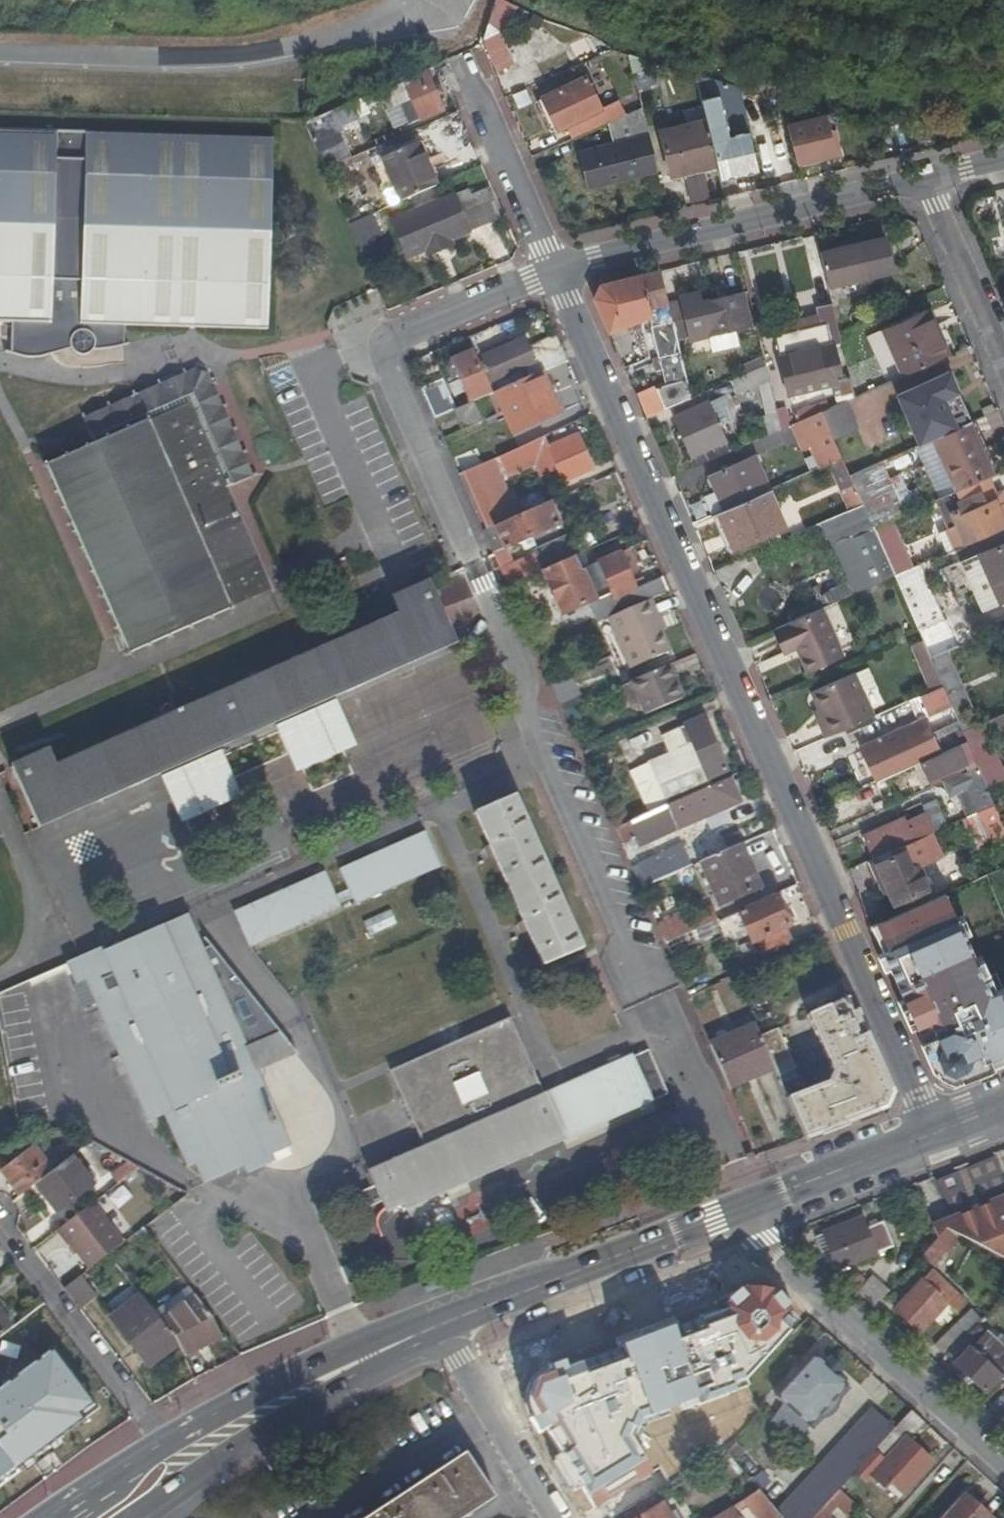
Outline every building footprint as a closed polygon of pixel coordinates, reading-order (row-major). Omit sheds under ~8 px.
[(493,72),(512,63),(497,31),(478,40),(493,72)] [(439,112),(423,75),(368,98),(375,117),(394,110),(400,124),(411,119),(412,123),(439,112)] [(543,102),(557,134),(600,117),(586,85),(543,102)] [(608,127),(639,114),(631,100),(603,114),(608,127)] [(348,104),(303,123),(323,168),(347,158),(335,130),(355,121),(348,104)] [(577,157),(585,189),(653,175),(639,114),(608,127),(601,130),(606,152),(577,157)] [(707,147),(702,125),(657,136),(656,136),(666,180),(712,169),(707,147)] [(822,125),(790,133),(799,171),(800,172),(820,166),(818,158),(830,155),(822,125)] [(11,323),(10,354),(26,358),(39,358),(71,349),(73,352),(76,354),(79,356),(82,356),(86,356),(89,354),(92,352),(93,349),(104,349),(124,346),(124,326),(267,330),(273,137),(0,129),(0,323),(11,323)] [(745,139),(707,147),(712,169),(716,184),(754,175),(745,139)] [(413,143),(376,156),(397,201),(433,185),(413,143)] [(388,222),(403,259),(495,217),(482,189),(469,195),(466,189),(465,186),(388,222)] [(358,218),(347,224),(360,253),(372,248),(368,239),(376,236),(367,214),(358,218)] [(817,252),(825,287),(890,271),(881,237),(817,252)] [(656,270),(599,284),(593,299),(608,334),(647,318),(658,358),(678,352),(656,270)] [(674,297),(686,341),(732,329),(730,319),(746,316),(740,292),(699,303),(696,291),(674,297)] [(830,308),(815,311),(822,340),(837,337),(830,308)] [(924,313),(884,329),(904,374),(944,356),(924,313)] [(480,359),(489,380),(533,361),(538,371),(539,370),(562,360),(552,337),(527,347),(525,341),(508,348),(506,343),(491,349),(493,354),(480,359)] [(778,357),(786,392),(834,381),(826,346),(778,357)] [(467,352),(447,360),(465,402),(472,399),(489,393),(484,381),(481,375),(477,376),(467,352)] [(658,358),(666,387),(668,395),(662,397),(664,408),(690,397),(678,352),(658,358)] [(538,371),(533,361),(489,380),(484,381),(489,393),(493,391),(538,371)] [(762,365),(727,380),(735,397),(757,387),(762,411),(759,413),(764,436),(779,429),(762,365)] [(538,371),(493,391),(510,430),(558,410),(539,370),(538,371)] [(893,394),(915,445),(955,428),(967,423),(946,372),(893,394)] [(185,378),(84,422),(95,448),(46,469),(126,652),(270,586),(225,486),(250,475),(208,382),(206,383),(204,376),(196,374),(186,379),(185,378)] [(851,397),(846,375),(836,378),(841,394),(843,393),(844,400),(851,397)] [(439,380),(420,388),(432,417),(451,409),(439,380)] [(668,395),(666,387),(636,396),(645,416),(664,408),(662,397),(668,395)] [(733,420),(722,396),(709,402),(718,422),(719,426),(733,420)] [(787,412),(791,424),(809,415),(820,411),(827,407),(822,396),(787,412)] [(708,401),(672,417),(688,456),(709,447),(701,429),(718,422),(709,402),(708,401)] [(821,414),(833,442),(859,429),(848,402),(821,414)] [(821,414),(820,411),(809,415),(815,431),(823,448),(811,453),(818,469),(825,465),(841,458),(833,442),(821,414)] [(809,415),(791,424),(797,439),(815,431),(809,415)] [(688,456),(694,466),(730,451),(719,426),(718,422),(701,429),(709,447),(688,456)] [(989,475),(967,423),(955,428),(979,479),(989,475)] [(932,450),(941,447),(959,488),(972,482),(979,479),(955,428),(915,445),(910,447),(916,463),(934,456),(932,450)] [(577,434),(547,447),(562,482),(592,469),(577,434)] [(502,451),(480,461),(483,470),(491,472),(542,449),(536,436),(502,451)] [(495,438),(474,447),(480,461),(502,451),(495,438)] [(480,461),(474,447),(453,456),(459,470),(475,463),(480,461)] [(726,510),(770,491),(753,454),(709,474),(726,510)] [(934,456),(916,463),(934,498),(950,492),(934,456)] [(841,458),(825,465),(846,511),(861,504),(847,473),(841,458)] [(898,514),(876,461),(867,465),(847,473),(861,504),(870,526),(879,522),(898,514)] [(475,463),(459,470),(456,472),(481,528),(495,523),(496,522),(499,520),(475,463)] [(929,501),(941,531),(950,528),(958,547),(1003,527),(1003,517),(998,504),(991,507),(987,497),(980,500),(972,482),(959,488),(950,492),(934,498),(929,501)] [(726,510),(719,513),(739,560),(790,537),(770,491),(726,510)] [(499,520),(496,522),(506,544),(558,522),(548,500),(499,520)] [(846,511),(821,523),(852,592),(892,575),(870,526),(861,504),(846,511)] [(889,544),(879,522),(870,526),(892,575),(906,570),(895,541),(889,544)] [(495,523),(481,528),(506,585),(541,570),(572,556),(563,535),(528,550),(530,554),(510,563),(495,523)] [(976,609),(1003,596),(1003,541),(938,570),(950,597),(968,589),(976,609)] [(609,615),(648,598),(665,591),(665,587),(660,575),(633,587),(618,553),(587,566),(601,598),(603,602),(609,615)] [(572,556),(541,570),(561,616),(593,602),(578,570),(572,556)] [(601,598),(587,566),(578,570),(593,602),(601,598)] [(940,622),(915,566),(906,570),(892,575),(912,622),(917,632),(940,622)] [(9,764),(34,822),(451,639),(425,580),(390,595),(397,611),(51,764),(44,748),(9,764)] [(609,615),(607,616),(629,665),(665,649),(656,628),(652,618),(656,616),(648,598),(609,615)] [(609,615),(603,602),(589,608),(594,621),(596,620),(607,616),(609,615)] [(839,656),(820,607),(772,627),(782,650),(793,646),(802,670),(839,656)] [(661,627),(656,616),(652,618),(656,628),(661,627)] [(921,643),(926,657),(943,650),(956,644),(946,620),(940,622),(917,632),(916,633),(921,643)] [(926,657),(921,643),(912,646),(922,670),(931,666),(926,657)] [(976,725),(943,650),(926,657),(931,666),(939,685),(943,694),(959,731),(976,725)] [(665,664),(628,680),(641,713),(678,698),(665,664)] [(939,685),(931,666),(922,670),(931,689),(939,685)] [(817,720),(824,735),(871,715),(851,668),(808,686),(816,705),(822,718),(817,720)] [(910,698),(914,706),(943,694),(939,685),(931,689),(910,698)] [(810,707),(817,720),(822,718),(816,705),(810,707)] [(919,710),(898,721),(915,760),(959,740),(953,727),(931,737),(919,710)] [(990,728),(1003,723),(1003,718),(1001,713),(987,720),(990,728)] [(642,811),(726,776),(699,717),(656,736),(664,754),(627,771),(642,811)] [(898,721),(851,751),(866,782),(915,760),(898,721)] [(980,723),(976,725),(959,731),(963,738),(983,785),(1003,776),(980,723)] [(959,740),(915,760),(928,785),(938,781),(945,797),(952,794),(963,816),(991,804),(983,785),(963,738),(959,740)] [(735,799),(726,776),(642,811),(611,824),(617,837),(630,831),(635,841),(735,799)] [(581,946),(513,793),(473,811),(541,964),(581,946)] [(886,846),(887,849),(931,830),(925,817),(904,826),(901,817),(895,820),(904,838),(886,846)] [(862,836),(870,854),(886,846),(904,838),(895,820),(862,836)] [(338,866),(353,901),(440,863),(424,829),(338,866)] [(736,841),(693,860),(713,904),(755,886),(736,841)] [(641,887),(689,866),(679,842),(631,863),(641,887)] [(917,893),(900,851),(871,863),(874,870),(876,869),(891,904),(917,893)] [(232,909),(247,945),(338,905),(323,870),(232,909)] [(985,993),(942,892),(866,924),(932,1072),(949,1078),(992,1062),(1003,1057),(1003,986),(985,993)] [(772,896),(732,913),(735,920),(746,945),(783,929),(786,927),(772,896)] [(388,910),(361,920),(367,935),(394,925),(388,910)] [(668,939),(671,948),(735,920),(732,913),(729,915),(728,912),(687,930),(668,939)] [(262,1154),(282,1145),(241,1048),(276,1032),(207,944),(197,948),(182,914),(102,950),(100,944),(65,959),(74,979),(83,975),(147,1117),(160,1112),(182,1164),(191,1160),(200,1180),(241,1162),(244,1171),(265,1161),(262,1154)] [(668,939),(687,930),(682,917),(657,928),(663,941),(668,939)] [(746,945),(752,961),(790,944),(783,929),(746,945)] [(885,1091),(844,996),(803,1015),(826,1068),(823,1079),(784,1097),(802,1136),(847,1120),(879,1107),(885,1091)] [(404,1198),(407,1205),(651,1095),(633,1054),(544,1094),(509,1016),(390,1069),(425,1146),(367,1173),(383,1208),(404,1198)] [(706,1040),(728,1090),(773,1071),(755,1033),(750,1022),(706,1040)] [(771,1026),(755,1033),(773,1071),(774,1073),(789,1066),(771,1026)] [(17,1204),(31,1193),(51,1178),(32,1154),(7,1174),(0,1179),(0,1182),(7,1191),(17,1204)] [(114,1180),(136,1163),(125,1157),(107,1171),(114,1180)] [(51,1178),(31,1193),(53,1221),(99,1186),(88,1172),(83,1176),(72,1161),(51,1178)] [(927,1226),(929,1235),(930,1238),(940,1227),(1003,1259),(1003,1196),(927,1226)] [(88,1200),(51,1229),(63,1244),(66,1242),(84,1265),(103,1250),(118,1238),(88,1200)] [(457,1217),(460,1240),(486,1236),(483,1213),(457,1217)] [(822,1233),(833,1263),(888,1243),(882,1225),(865,1231),(861,1220),(822,1233)] [(952,1236),(941,1230),(920,1251),(929,1259),(952,1236)] [(867,1303),(881,1288),(870,1277),(866,1281),(849,1264),(838,1276),(867,1303)] [(927,1267),(890,1305),(915,1328),(939,1302),(953,1316),(965,1303),(927,1267)] [(77,1271),(59,1285),(70,1298),(87,1284),(77,1271)] [(724,1306),(529,1378),(526,1400),(530,1414),(521,1418),(582,1514),(660,1470),(671,1488),(727,1455),(763,1411),(748,1389),(746,1377),(808,1317),(777,1288),(744,1288),(724,1306)] [(157,1320),(136,1293),(107,1315),(144,1361),(172,1339),(157,1320)] [(191,1294),(157,1320),(172,1339),(183,1354),(196,1343),(194,1340),(214,1325),(191,1294)] [(4,1329),(12,1323),(0,1307),(0,1332),(4,1329)] [(980,1322),(968,1311),(932,1348),(943,1357),(945,1355),(975,1326),(980,1322)] [(945,1355),(983,1391),(984,1392),(1003,1371),(1003,1352),(975,1326),(945,1355)] [(108,1417),(51,1330),(0,1364),(0,1485),(108,1417)] [(812,1356),(773,1399),(808,1432),(847,1390),(812,1356)] [(897,1424),(910,1435),(921,1421),(908,1410),(897,1424)] [(892,1430),(873,1413),(807,1485),(826,1504),(836,1492),(857,1469),(891,1432),(892,1430)] [(891,1432),(857,1469),(868,1479),(903,1442),(891,1432)] [(903,1442),(868,1479),(880,1490),(886,1484),(901,1498),(929,1468),(903,1442)] [(485,1509),(454,1462),(371,1517),(471,1517),(485,1509)] [(807,1485),(776,1517),(813,1517),(819,1512),(820,1510),(826,1504),(807,1485)] [(740,1502),(753,1517),(776,1517),(771,1512),(754,1492),(740,1502)] [(851,1506),(836,1492),(826,1504),(820,1510),(828,1516),(835,1508),(842,1515),(851,1506)] [(962,1495),(941,1517),(987,1517),(962,1495)] [(661,1508),(645,1517),(667,1517),(661,1508)]
